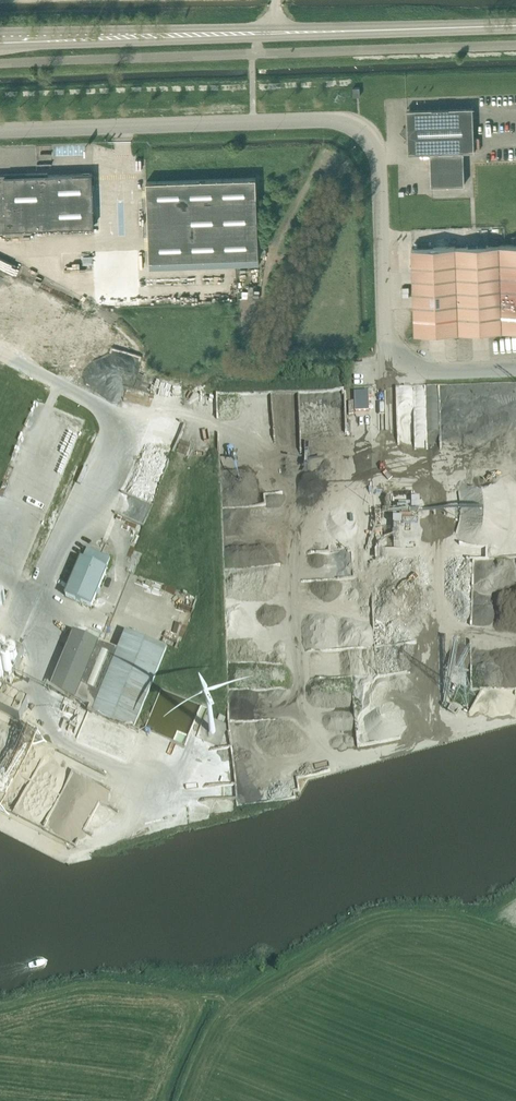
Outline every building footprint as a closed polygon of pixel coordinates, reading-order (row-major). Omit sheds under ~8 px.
[(408,153),(430,153),(432,185),(464,184),(463,151),(474,151),(473,107),(407,109),(407,124),(407,125),(402,132),(408,137),(408,139),(408,153)] [(33,228),(94,226),(92,173),(48,175),(48,173),(0,174),(0,231),(33,230),(33,228)] [(150,260),(259,256),(266,256),(266,249),(265,249),(265,246),(264,246),(264,241),(258,242),(256,178),(147,182),(150,260)] [(499,245),(478,246),(412,248),(415,333),(459,331),(515,330),(515,244),(499,245)] [(349,391),(219,395),(220,449),(308,446),(307,435),(351,434),(349,391)] [(369,411),(368,391),(355,391),(356,411),(369,411)] [(81,560),(65,596),(91,607),(107,570),(106,570),(110,559),(87,549),(82,560),(81,560)] [(50,689),(74,699),(91,706),(75,742),(126,763),(139,732),(133,730),(166,649),(125,632),(118,651),(74,632),(50,689)] [(7,646),(0,661),(0,665),(16,673),(25,655),(7,646)]
